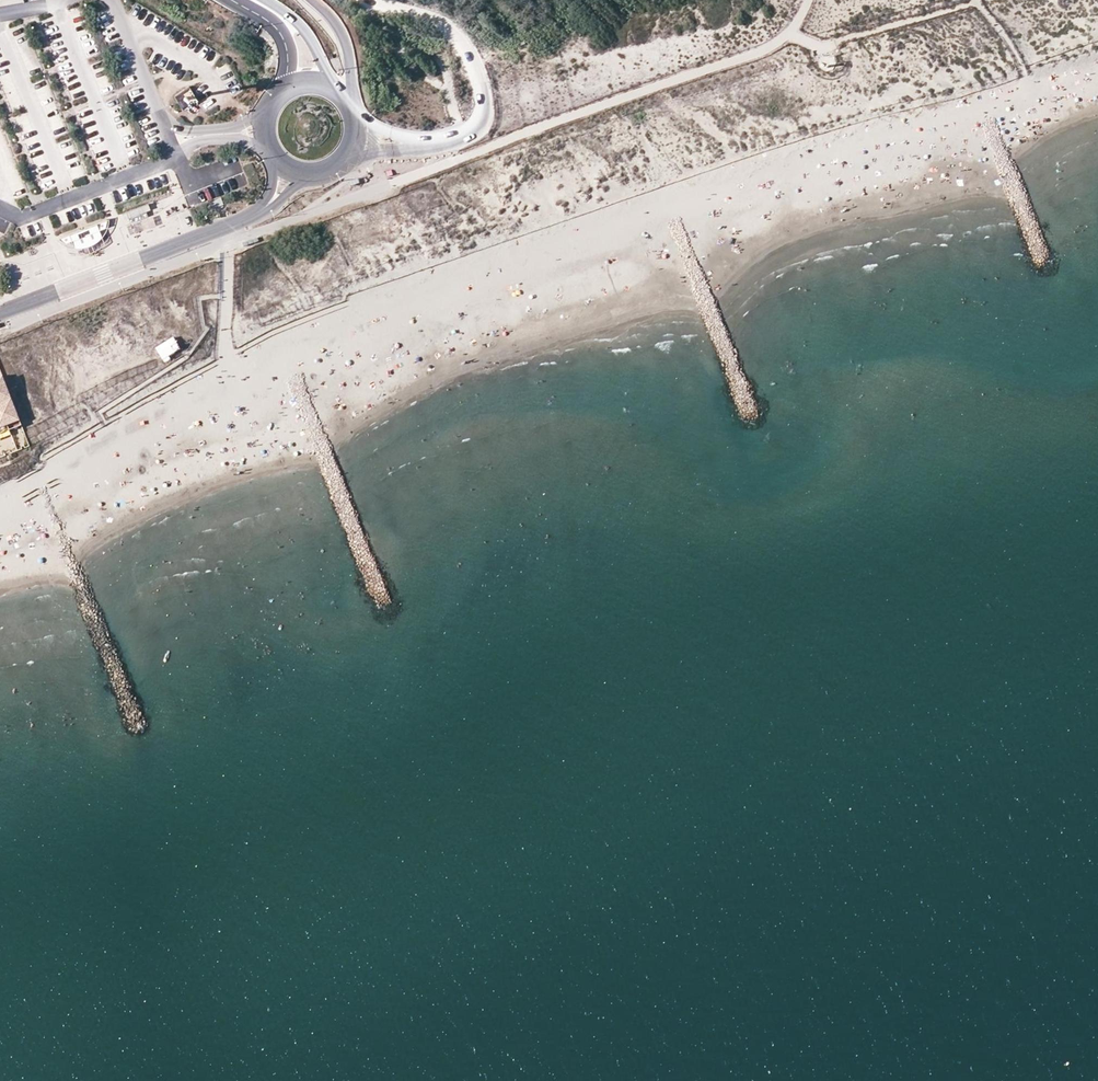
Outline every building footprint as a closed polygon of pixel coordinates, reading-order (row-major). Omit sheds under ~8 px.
[(188,88),(175,97),(183,109),(196,101),(188,88)] [(202,203),(217,198),(215,191),(200,196),(202,203)] [(210,208),(221,204),(219,198),(208,202),(210,208)] [(173,337),(155,349),(165,364),(171,360),(170,358),(181,350),(173,337)] [(5,377),(0,379),(0,436),(24,427),(5,377)] [(22,431),(24,427),(7,431),(9,436),(22,431)]
